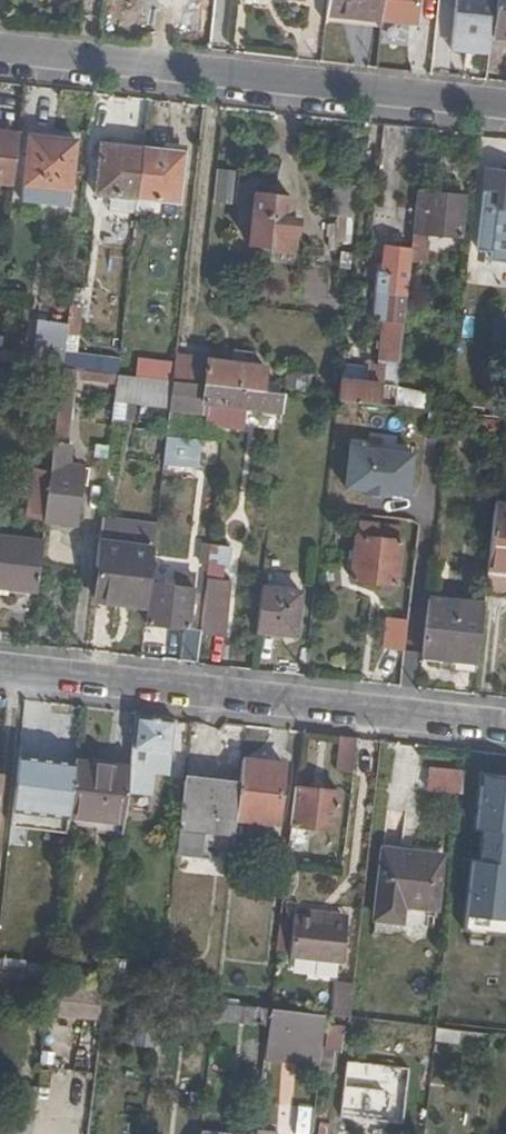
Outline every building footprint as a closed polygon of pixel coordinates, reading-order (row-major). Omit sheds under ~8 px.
[(327,17),(381,23),(381,22),(384,0),(329,0),(327,17)] [(419,17),(420,0),(384,0),(381,22),(418,25),(419,17)] [(440,18),(442,0),(420,0),(419,17),(440,18)] [(490,54),(493,34),(497,0),(457,0),(452,50),(490,54)] [(505,36),(505,0),(497,0),(493,34),(505,36)] [(327,17),(326,24),(380,30),(381,23),(327,17)] [(144,150),(145,142),(103,137),(102,146),(144,150)] [(70,193),(76,143),(31,138),(25,186),(70,193)] [(188,147),(145,142),(144,150),(186,155),(188,147)] [(139,199),(144,150),(102,146),(97,194),(139,199)] [(186,155),(144,150),(139,199),(181,203),(186,155)] [(380,163),(378,184),(393,185),(395,165),(380,163)] [(237,175),(218,172),(215,202),(234,204),(237,175)] [(485,195),(502,196),(500,210),(500,214),(505,215),(505,175),(487,173),(484,195),(485,195)] [(329,215),(355,218),(358,190),(332,187),(329,215)] [(466,197),(420,191),(418,212),(425,213),(424,228),(425,228),(424,234),(431,234),(461,237),(466,197)] [(502,196),(485,195),(484,208),(500,210),(502,196)] [(292,200),(256,196),(251,238),(270,240),(269,250),(296,251),(299,220),(290,219),(292,200)] [(425,213),(418,212),(416,228),(424,228),(425,213)] [(416,228),(413,251),(422,251),(424,234),(425,228),(424,228),(416,228)] [(427,273),(431,234),(424,234),(422,251),(413,251),(411,271),(419,272),(427,273)] [(378,293),(408,296),(409,291),(411,271),(413,251),(384,248),(382,272),(380,272),(378,293)] [(411,271),(409,291),(416,292),(419,272),(411,271)] [(81,289),(72,288),(70,305),(76,305),(76,301),(80,298),(81,289)] [(376,307),(365,306),(364,317),(375,318),(376,307)] [(376,307),(375,318),(383,319),(405,321),(407,309),(376,307)] [(67,333),(82,334),(85,311),(69,310),(68,324),(67,333)] [(402,352),(405,321),(383,319),(380,350),(402,352)] [(62,368),(67,333),(68,324),(51,322),(49,348),(34,347),(31,365),(62,368)] [(78,370),(118,375),(120,359),(80,354),(82,334),(67,333),(62,368),(64,369),(78,370)] [(400,372),(402,352),(380,350),(378,370),(400,372)] [(175,381),(265,391),(268,366),(254,365),(255,353),(234,351),(232,363),(208,361),(207,365),(185,362),(185,359),(177,358),(177,362),(175,381)] [(141,359),(139,377),(175,381),(177,362),(141,359)] [(76,385),(78,370),(64,369),(61,387),(58,416),(58,420),(54,449),(68,451),(76,385)] [(76,385),(117,390),(118,375),(78,370),(76,385)] [(369,374),(368,384),(377,384),(378,375),(369,374)] [(284,412),(286,394),(265,391),(175,381),(173,399),(180,400),(284,412)] [(368,384),(343,381),(341,400),(396,406),(398,386),(377,384),(368,384)] [(42,415),(58,416),(61,387),(45,385),(42,415)] [(182,411),(178,410),(172,410),(169,438),(179,439),(182,411)] [(165,466),(180,468),(183,439),(179,439),(169,438),(165,466)] [(410,451),(348,444),(344,487),(406,493),(410,451)] [(65,474),(68,451),(54,449),(52,474),(46,521),(45,530),(75,534),(82,476),(65,474)] [(46,521),(52,474),(35,472),(29,519),(46,521)] [(499,504),(489,594),(505,596),(505,504),(499,504)] [(101,539),(156,545),(158,527),(103,521),(101,539)] [(399,585),(404,540),(360,535),(354,579),(399,585)] [(101,539),(98,566),(101,566),(99,590),(128,593),(127,603),(146,605),(150,572),(153,572),(156,545),(101,539)] [(38,596),(44,545),(0,540),(0,592),(38,596)] [(208,579),(211,559),(195,557),(191,587),(194,587),(207,589),(208,579)] [(203,628),(202,634),(227,637),(233,582),(208,579),(207,589),(203,628)] [(150,623),(187,626),(190,627),(194,587),(191,587),(155,583),(150,623)] [(263,589),(258,631),(299,636),(304,594),(263,589)] [(128,593),(99,590),(98,600),(127,603),(128,593)] [(432,596),(425,654),(482,659),(488,603),(432,596)] [(383,617),(382,649),(405,650),(406,618),(383,617)] [(184,654),(199,656),(202,634),(203,628),(190,627),(187,626),(184,654)] [(157,718),(140,716),(134,762),(135,762),(153,764),(173,766),(178,720),(173,719),(172,717),(158,716),(157,718)] [(355,772),(359,738),(344,736),(340,771),(355,772)] [(285,765),(244,760),(241,786),(237,817),(278,820),(285,765)] [(149,797),(153,764),(135,762),(131,796),(149,797)] [(127,820),(133,767),(99,763),(98,767),(77,765),(71,814),(127,820)] [(466,792),(468,769),(433,766),(431,788),(466,792)] [(473,771),(458,931),(505,936),(505,774),(473,771)] [(68,780),(19,776),(15,812),(64,816),(68,780)] [(237,817),(241,786),(187,780),(179,848),(202,850),(205,828),(235,831),(237,817)] [(343,789),(299,783),(294,822),(339,827),(343,789)] [(437,907),(442,855),(386,849),(377,918),(402,921),(404,904),(437,907)] [(313,910),(312,916),(350,919),(351,914),(313,910)] [(350,919),(312,916),(297,915),(292,955),(346,961),(350,919)] [(354,1015),(357,982),(340,980),(337,1013),(354,1015)] [(214,1017),(216,1000),(161,995),(160,1011),(214,1018),(214,1017)] [(59,999),(58,1016),(97,1019),(99,1002),(59,999)] [(270,1023),(272,1007),(216,1000),(214,1017),(270,1023)] [(327,1020),(328,1012),(305,1010),(289,1008),(272,1007),(270,1023),(268,1040),(324,1046),(327,1020)] [(392,1047),(436,1052),(437,1037),(439,1026),(379,1018),(378,1033),(393,1035),(392,1047)] [(348,1023),(327,1020),(324,1046),(344,1049),(348,1023)] [(439,1026),(437,1037),(493,1043),(494,1032),(465,1029),(456,1028),(439,1026)]
